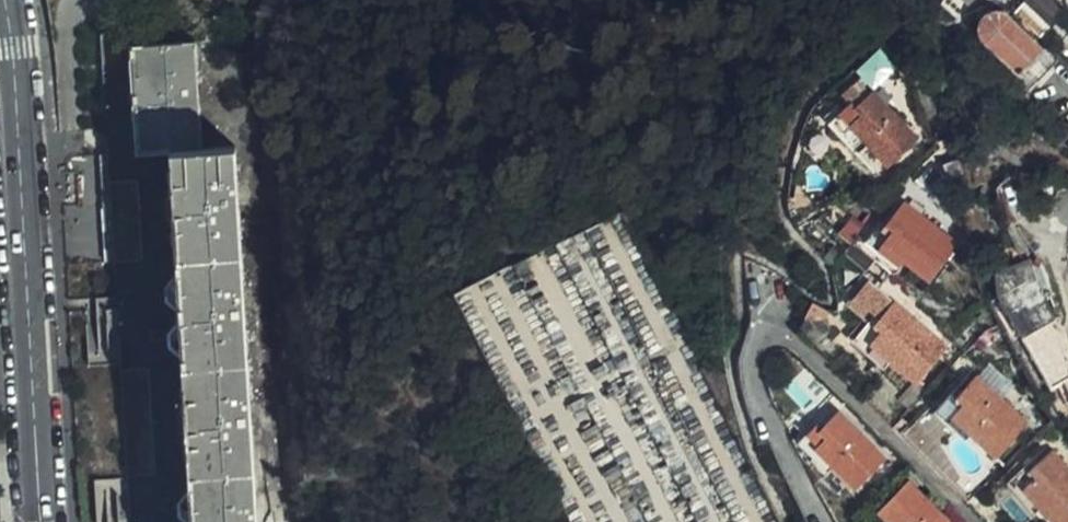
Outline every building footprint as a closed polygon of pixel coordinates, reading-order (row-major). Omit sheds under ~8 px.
[(1063,10),(1053,0),(1024,0),(1015,9),(1039,33),(1063,10)] [(1022,78),(1045,54),(1007,18),(998,14),(987,17),(981,25),(980,34),(984,44),(1022,78)] [(200,84),(197,46),(159,48),(131,50),(137,157),(171,154),(195,521),(258,521),(235,149),(204,151),(200,84)] [(131,50),(110,51),(101,51),(102,75),(107,158),(100,159),(107,265),(115,266),(126,437),(132,521),(195,521),(171,154),(137,157),(131,50)] [(919,140),(871,88),(840,117),(889,167),(919,140)] [(900,201),(883,222),(871,236),(909,266),(930,283),(959,247),(900,201)] [(640,215),(537,245),(514,287),(615,258),(622,266),(630,260),(653,289),(621,313),(628,338),(593,365),(590,366),(601,346),(576,353),(532,330),(492,361),(576,469),(600,482),(579,488),(584,508),(612,500),(619,521),(730,521),(640,215)] [(855,248),(890,275),(898,280),(909,266),(871,236),(883,222),(878,219),(855,248)] [(851,249),(843,258),(866,277),(873,268),(851,249)] [(1021,334),(1052,387),(1067,377),(1067,365),(1054,317),(1028,257),(996,275),(1000,297),(1021,334)] [(947,351),(868,282),(854,298),(878,319),(860,340),(915,388),(947,351)] [(999,319),(1008,335),(1015,338),(1021,334),(1000,297),(989,303),(999,319)] [(835,339),(813,317),(804,342),(835,373),(855,354),(837,337),(835,339)] [(1028,425),(973,375),(942,408),(996,458),(1028,425)] [(818,451),(805,464),(817,485),(835,468),(856,488),(886,459),(833,408),(805,438),(818,451)] [(1046,452),(1067,478),(1067,451),(1059,440),(1046,452)] [(1046,452),(1004,486),(1035,521),(1067,521),(1067,478),(1046,452)] [(908,481),(880,510),(892,521),(950,521),(908,481)]
